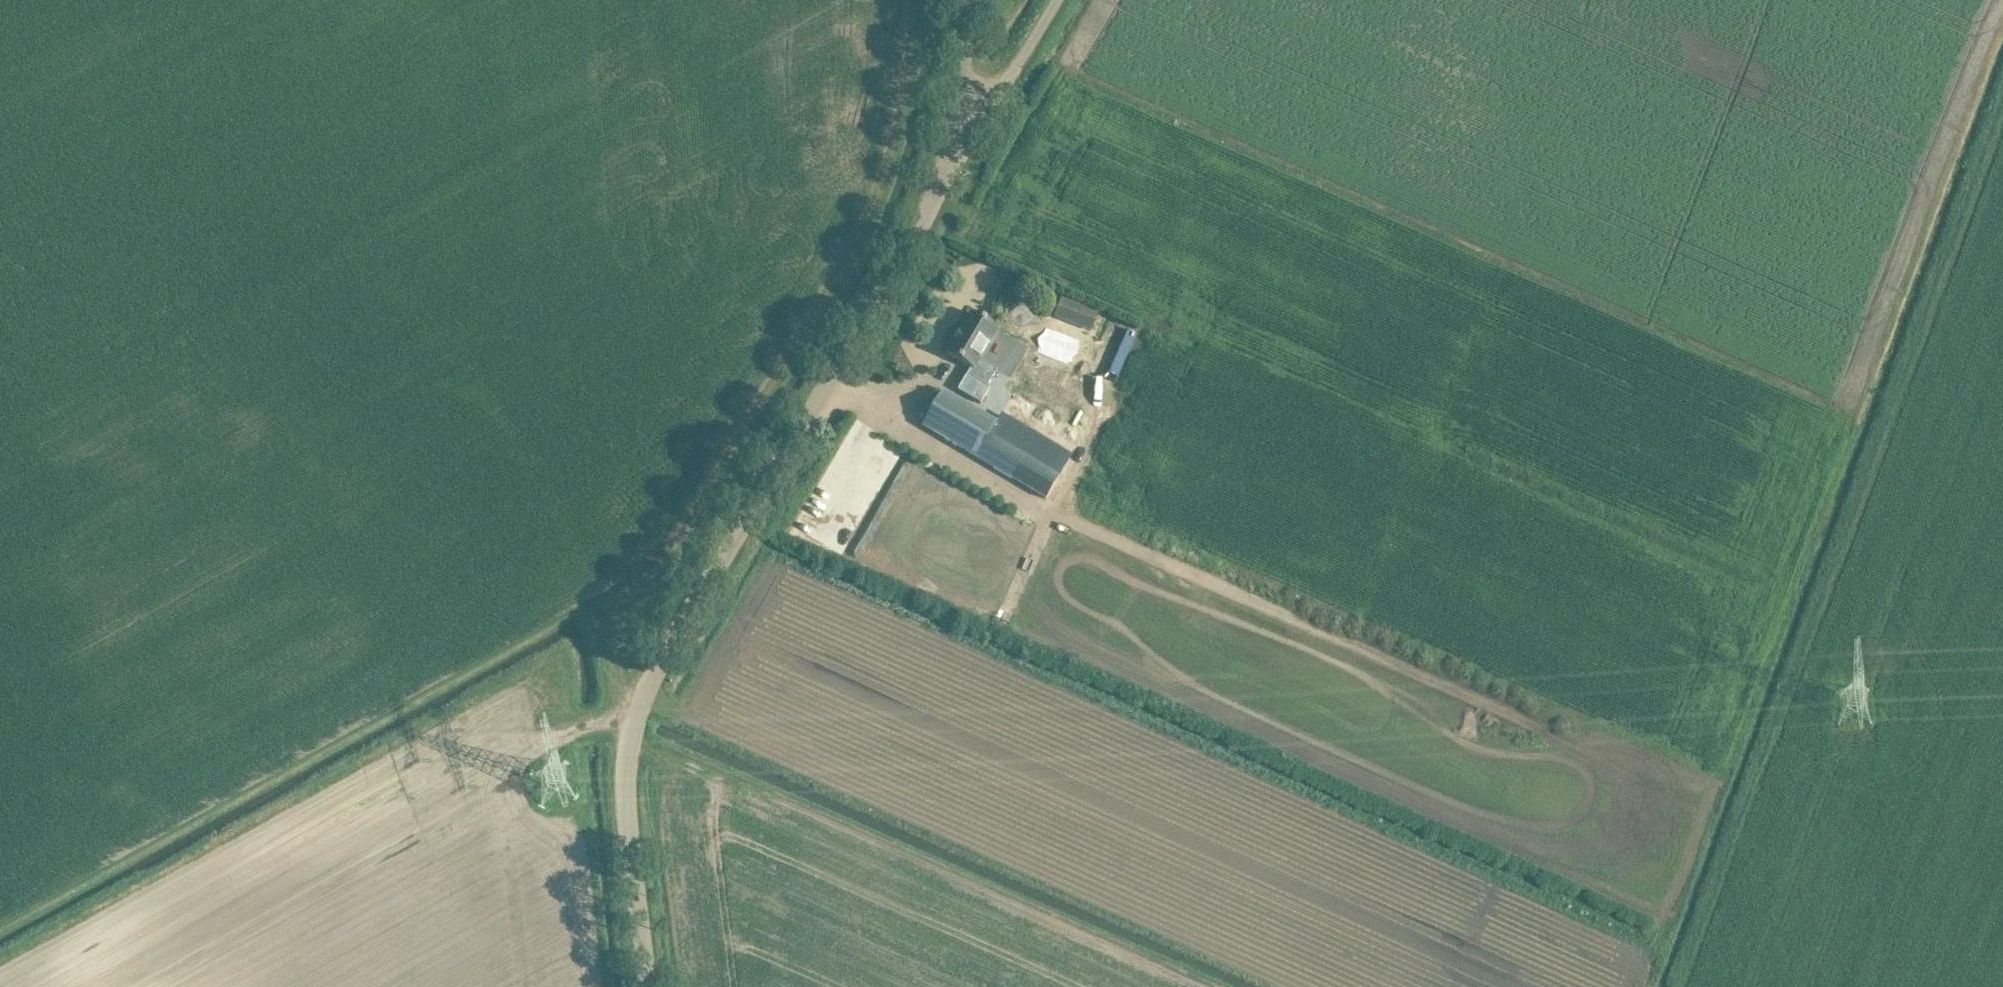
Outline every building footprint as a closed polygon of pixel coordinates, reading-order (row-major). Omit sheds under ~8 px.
[(1094,336),(1101,318),(1065,303),(1059,320),(1094,336)] [(999,330),(988,324),(971,314),(947,355),(974,372),(999,330)] [(980,405),(989,389),(966,377),(958,392),(980,405)] [(997,423),(961,402),(944,391),(923,427),(1047,500),(1071,458),(1000,417),(997,423)] [(965,506),(971,494),(960,488),(954,501),(965,506)]
